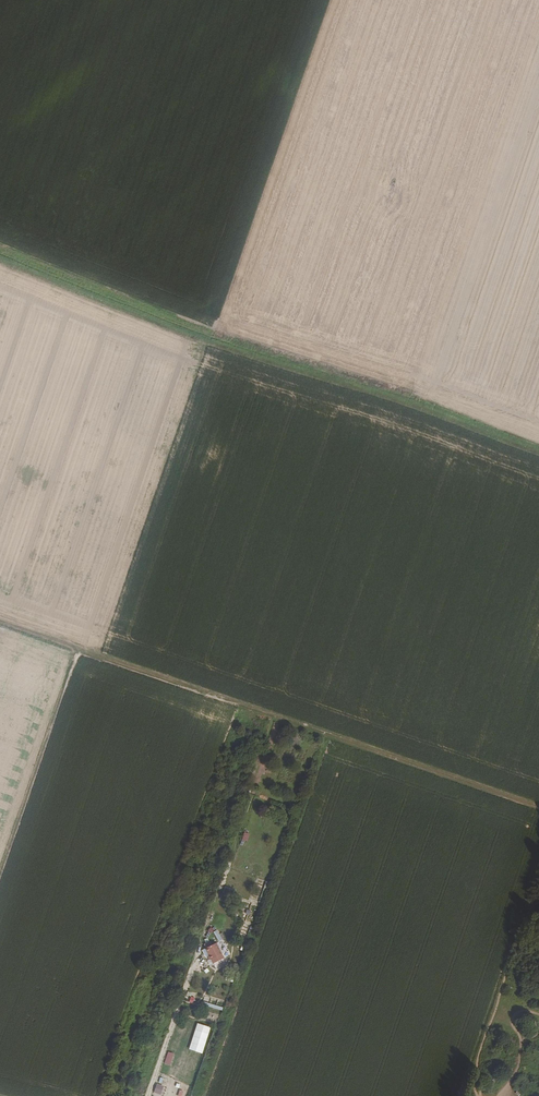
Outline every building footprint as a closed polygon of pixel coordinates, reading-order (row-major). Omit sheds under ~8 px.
[(499,480),(498,487),(504,488),(502,493),(511,496),(510,501),(516,503),(520,485),(499,480)] [(429,750),(415,744),(418,736),(412,734),(406,748),(427,756),(429,750)] [(244,832),(242,840),(247,842),(250,834),(244,832)] [(220,897),(232,902),(237,890),(225,886),(220,897)] [(224,958),(217,942),(211,945),(206,947),(209,954),(208,955),(210,960),(211,959),(213,963),(224,958)] [(202,1054),(211,1027),(198,1023),(189,1049),(202,1054)] [(170,1065),(174,1054),(168,1052),(164,1063),(170,1065)] [(164,1086),(157,1084),(154,1092),(161,1095),(164,1086)]
